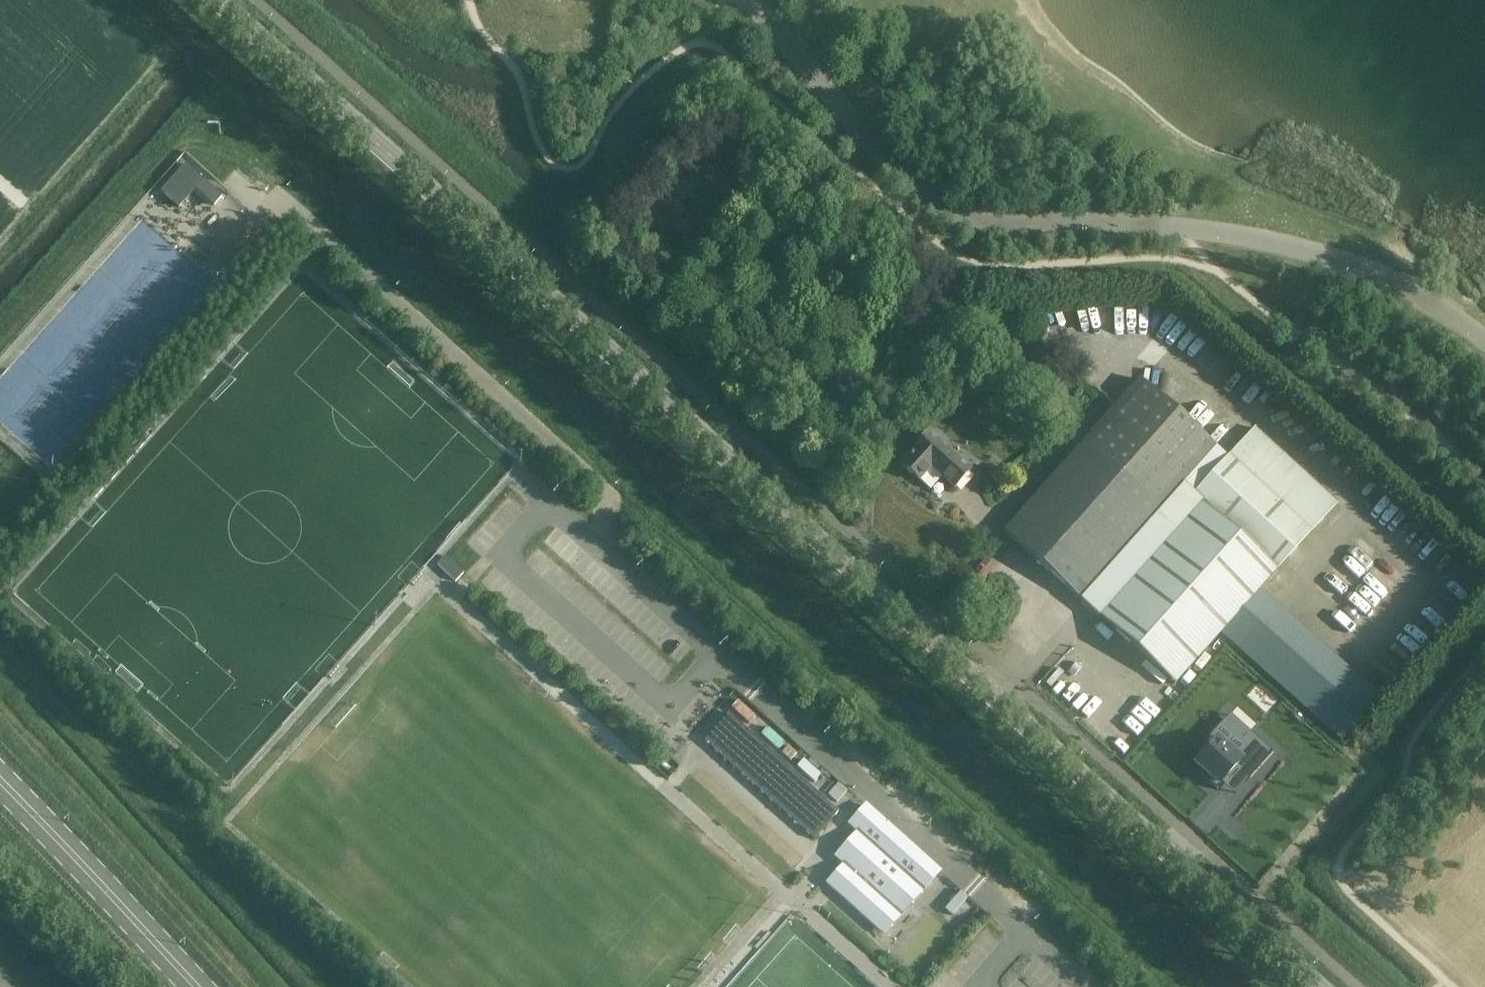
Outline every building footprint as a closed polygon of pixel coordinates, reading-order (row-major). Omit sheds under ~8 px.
[(182,162),(159,189),(177,205),(194,187),(212,203),(219,195),(182,162)] [(1141,379),(1005,531),(1079,598),(1101,617),(1176,684),(1339,504),(1255,428),(1228,457),(1195,493),(1183,482),(1216,446),(1141,379)] [(955,487),(971,469),(929,431),(913,449),(914,450),(902,464),(919,479),(931,466),(955,487)] [(729,713),(705,740),(774,802),(814,838),(839,811),(785,763),(729,713)] [(1206,751),(1196,762),(1205,771),(1202,775),(1216,788),(1219,783),(1220,784),(1237,765),(1250,776),(1249,777),(1250,778),(1274,752),(1272,751),(1270,754),(1247,734),(1242,740),(1223,723),(1224,721),(1223,720),(1201,744),(1202,745),(1204,744),(1207,747),(1205,750),(1206,751)] [(857,833),(835,858),(859,877),(841,897),(882,934),(936,875),(937,873),(870,813),(864,808),(863,809),(849,825),(857,833)]
